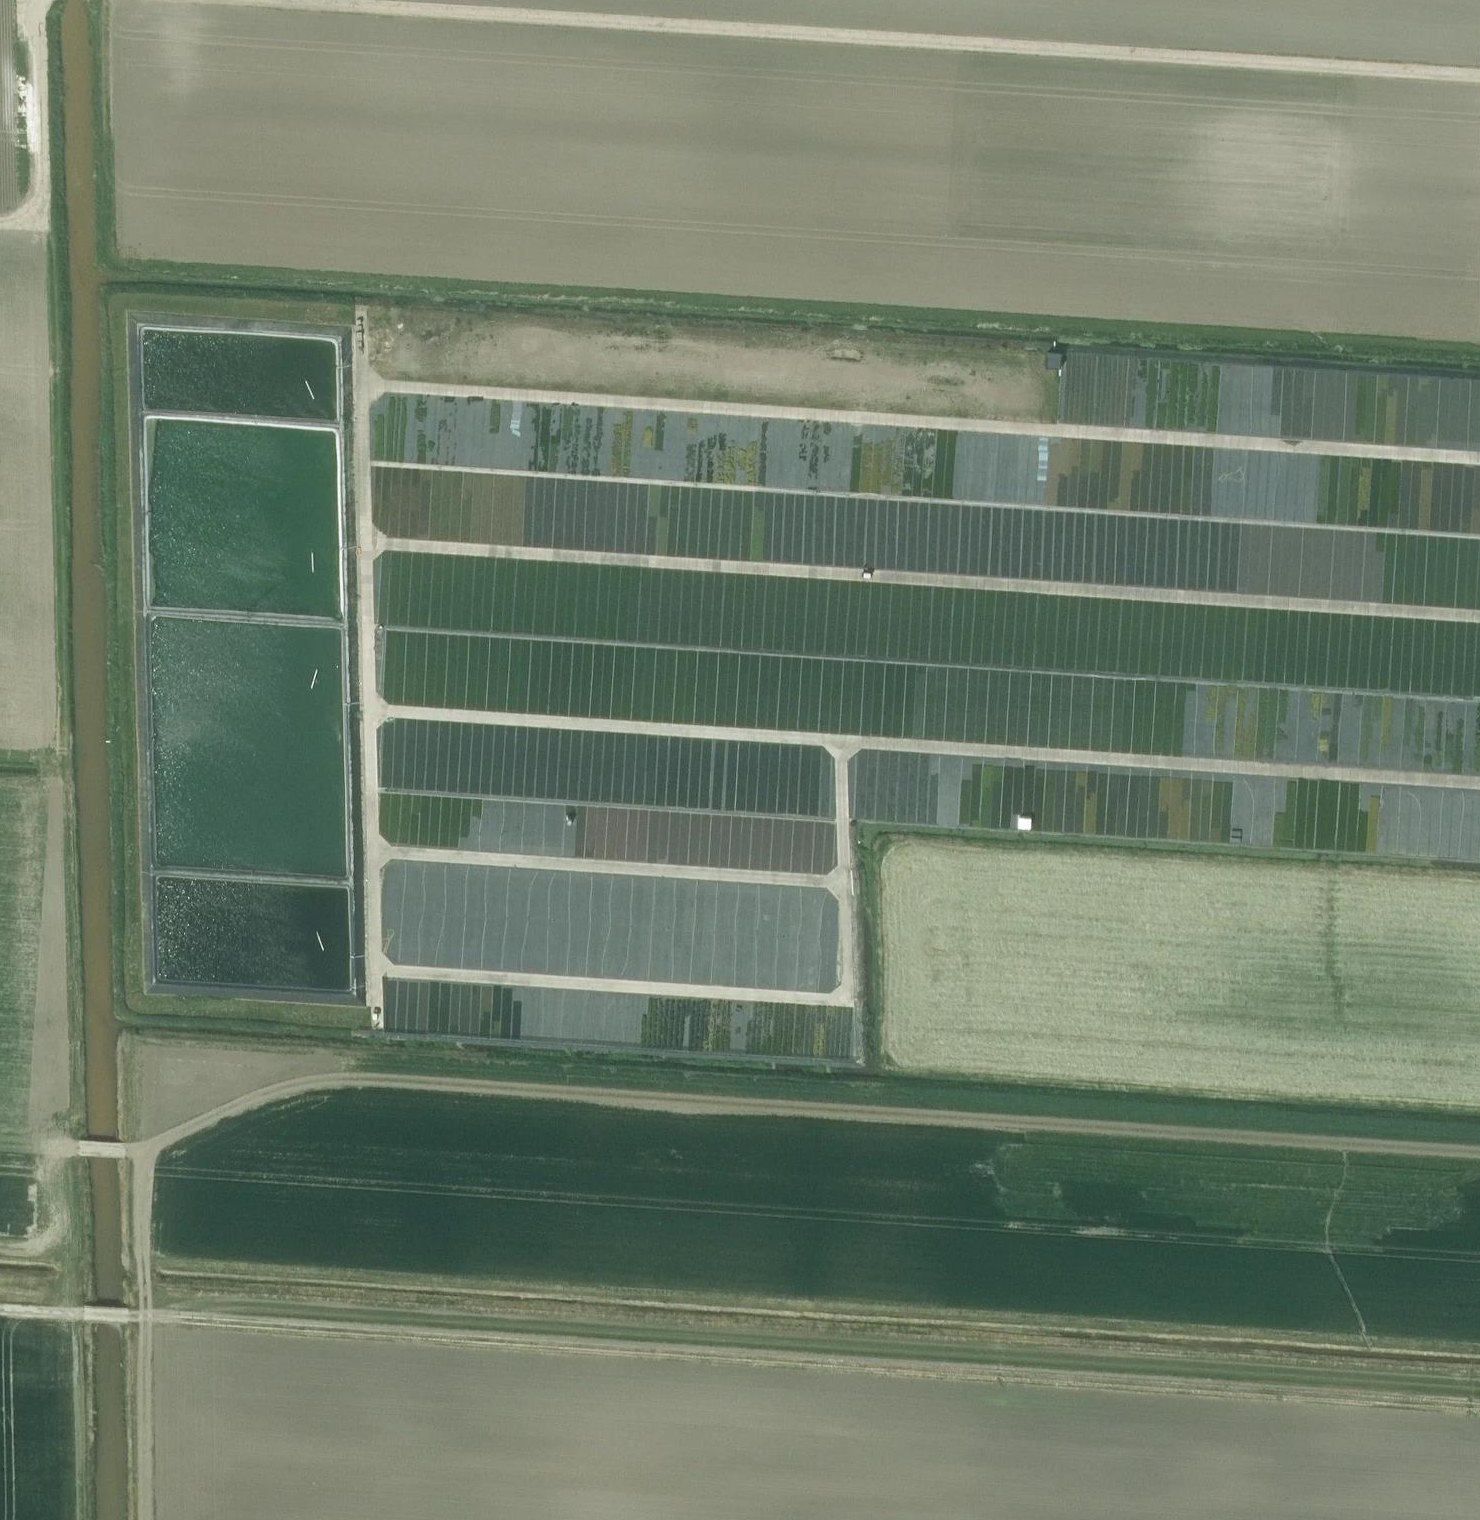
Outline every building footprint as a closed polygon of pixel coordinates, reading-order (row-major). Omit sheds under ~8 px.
[(1046,365),(1060,366),(1061,355),(1047,353),(1046,365)] [(1030,816),(1018,815),(1017,826),(1029,827),(1030,816)]
